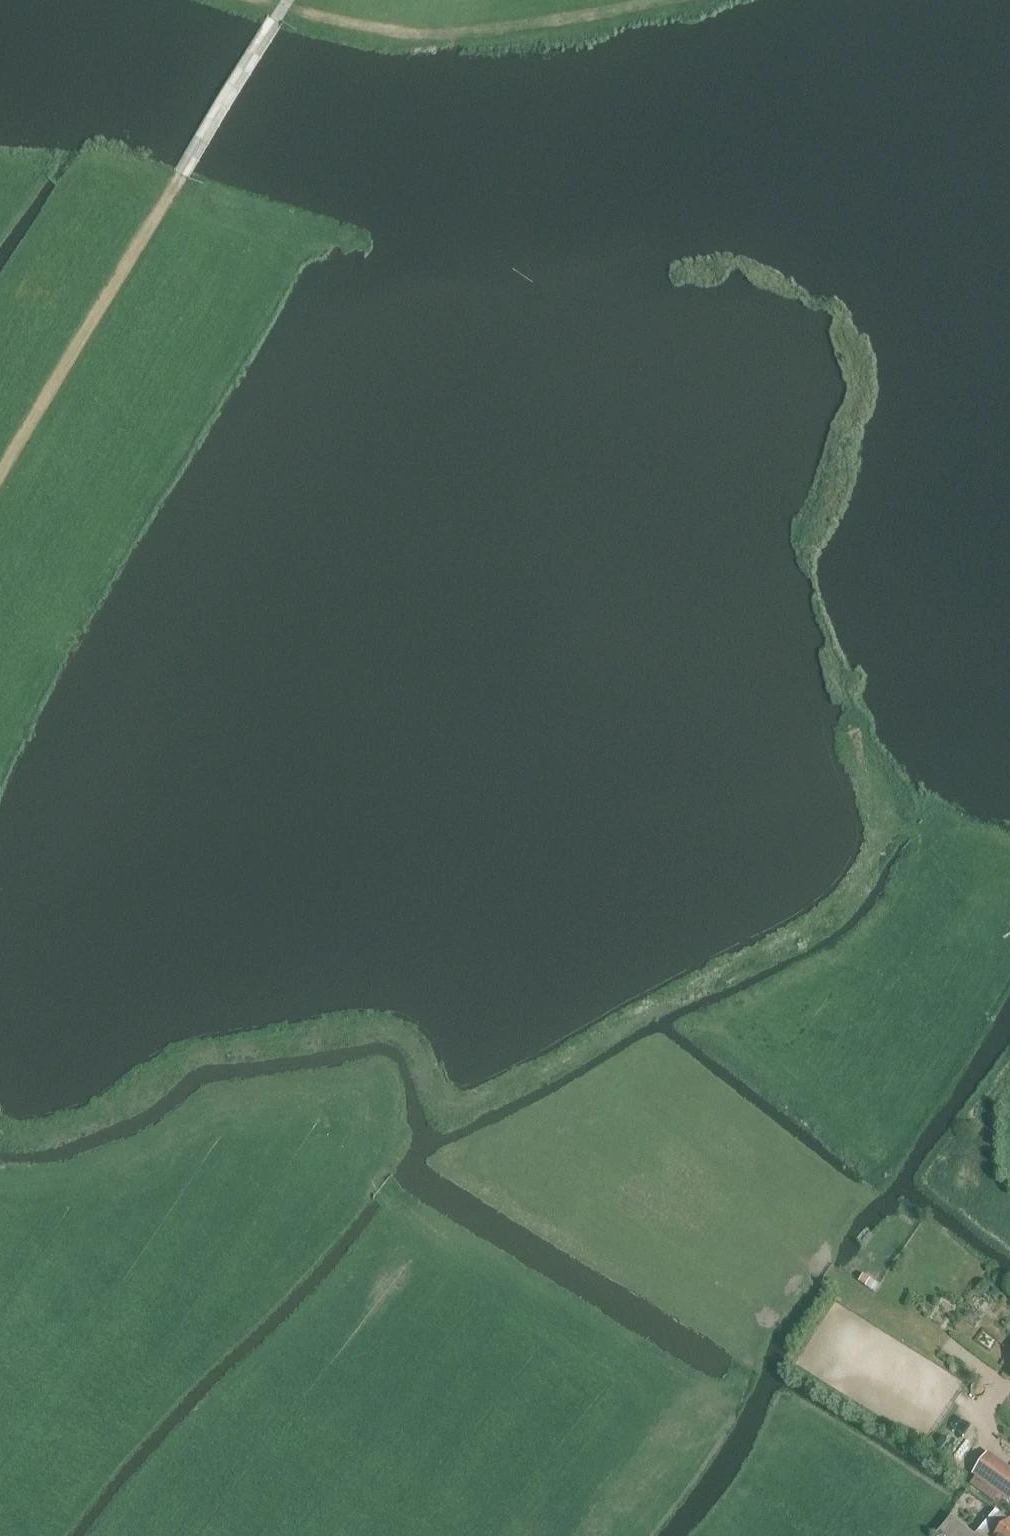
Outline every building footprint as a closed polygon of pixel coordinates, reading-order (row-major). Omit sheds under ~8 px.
[(975,1476),(969,1483),(993,1501),(999,1493),(1009,1501),(1009,1499),(1009,1469),(988,1453),(973,1475),(975,1476)] [(996,1512),(976,1535),(1009,1535),(1009,1523),(996,1512)] [(936,1535),(937,1535),(974,1535),(951,1517),(936,1535)]
